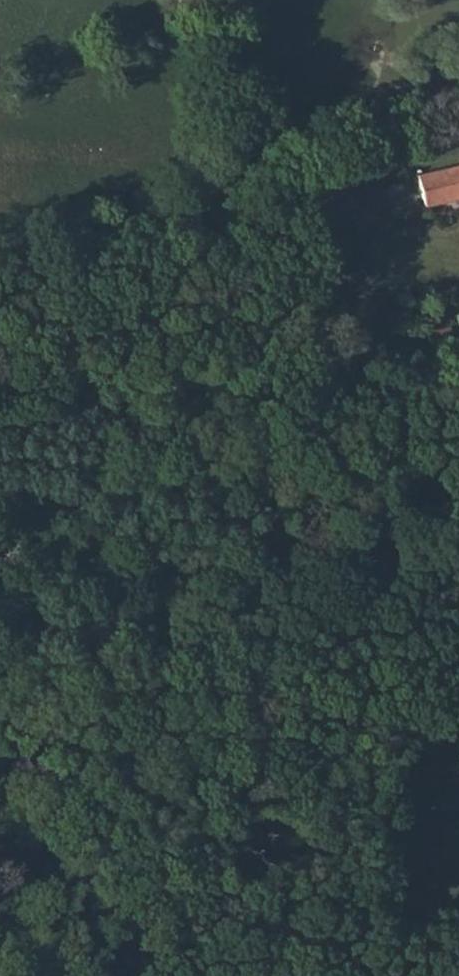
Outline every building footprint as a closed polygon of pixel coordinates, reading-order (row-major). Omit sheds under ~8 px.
[(446,208),(439,176),(391,187),(398,219),(446,208)]
